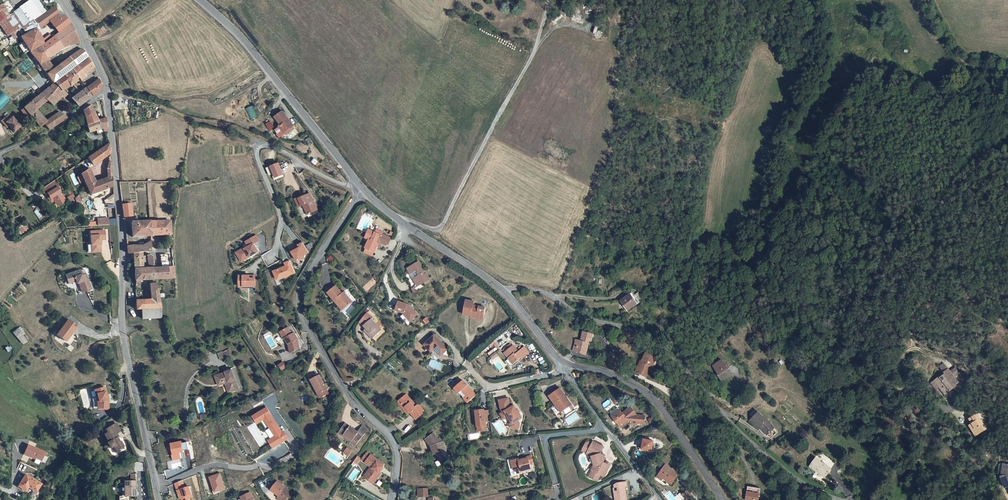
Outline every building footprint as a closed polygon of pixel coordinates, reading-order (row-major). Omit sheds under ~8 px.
[(41,16),(47,12),(39,0),(30,0),(14,11),(6,2),(0,7),(0,19),(8,34),(14,31),(19,24),(22,21),(25,19),(38,11),(41,16)] [(30,24),(34,31),(38,30),(50,21),(50,19),(60,12),(59,12),(55,7),(47,12),(41,16),(30,24)] [(38,11),(25,19),(29,24),(30,24),(41,16),(38,11)] [(70,23),(62,12),(60,12),(50,19),(50,21),(59,31),(70,23)] [(70,23),(59,31),(42,43),(30,52),(39,63),(46,59),(48,57),(65,45),(68,45),(65,37),(76,35),(70,23)] [(21,36),(30,52),(42,43),(41,40),(42,38),(38,30),(34,31),(30,24),(29,24),(25,27),(29,33),(21,36)] [(17,36),(14,31),(8,34),(11,39),(17,36)] [(68,45),(78,42),(76,35),(65,37),(68,45)] [(75,66),(88,57),(81,49),(69,57),(75,66)] [(46,59),(39,63),(44,69),(46,73),(47,72),(52,68),(47,60),(49,59),(48,57),(46,59)] [(63,75),(73,68),(75,66),(69,57),(52,68),(47,72),(50,79),(46,82),(48,86),(54,82),(63,75)] [(81,80),(82,79),(88,75),(87,71),(91,68),(93,67),(88,57),(75,66),(73,68),(79,77),(81,80)] [(71,86),(75,84),(73,81),(79,77),(73,68),(63,75),(70,84),(71,86)] [(70,84),(63,75),(54,82),(62,90),(70,84)] [(99,92),(102,84),(98,79),(87,87),(93,95),(99,92)] [(54,82),(48,86),(25,107),(30,114),(34,110),(46,100),(52,105),(60,98),(56,93),(60,90),(63,95),(65,92),(62,90),(54,82)] [(75,95),(81,104),(93,95),(87,87),(80,92),(75,95)] [(9,98),(2,91),(0,93),(0,107),(9,98)] [(75,95),(72,98),(76,103),(78,107),(81,104),(75,95)] [(94,113),(91,105),(83,110),(85,117),(87,123),(97,120),(94,113)] [(246,108),(252,119),(257,117),(252,106),(246,108)] [(30,114),(25,107),(21,110),(30,120),(33,117),(30,114)] [(293,124),(283,109),(275,115),(281,124),(274,128),(277,131),(275,132),(279,137),(285,133),(284,131),(293,124)] [(54,115),(60,122),(66,117),(59,111),(54,115)] [(8,114),(1,120),(4,124),(6,122),(9,125),(15,131),(21,126),(12,116),(12,117),(8,114)] [(54,115),(44,121),(37,114),(33,117),(36,121),(40,126),(45,123),(49,129),(60,122),(54,115)] [(97,120),(87,123),(87,124),(90,132),(97,130),(101,128),(103,127),(104,131),(108,130),(106,118),(104,118),(97,120)] [(286,135),(296,128),(293,124),(284,131),(285,133),(286,135)] [(109,142),(93,154),(88,157),(84,160),(89,168),(93,165),(111,154),(109,142)] [(276,162),(268,166),(273,177),(281,174),(276,162)] [(80,173),(84,181),(86,185),(96,182),(89,168),(88,169),(80,173)] [(112,176),(109,177),(96,182),(86,185),(90,194),(113,186),(112,176)] [(54,198),(63,192),(59,187),(58,186),(59,185),(55,178),(42,187),(47,193),(48,192),(51,197),(54,197),(54,198)] [(63,192),(54,198),(55,199),(58,203),(60,204),(67,199),(63,192)] [(303,196),(302,194),(296,197),(299,205),(301,204),(306,214),(315,209),(308,193),(303,196)] [(131,203),(122,205),(124,220),(129,220),(128,215),(132,215),(132,212),(131,203)] [(97,225),(109,225),(109,217),(97,218),(97,225)] [(144,235),(151,234),(150,220),(141,220),(132,221),(133,235),(144,235)] [(172,234),(171,220),(150,220),(151,234),(172,234)] [(20,234),(29,230),(27,225),(18,228),(20,234)] [(368,242),(365,248),(367,249),(374,251),(375,252),(378,246),(379,242),(382,242),(386,244),(389,242),(391,237),(385,234),(385,236),(382,234),(383,232),(376,229),(375,232),(368,229),(365,238),(367,239),(366,242),(368,242)] [(105,230),(90,231),(90,245),(87,245),(88,252),(101,252),(101,240),(105,240),(105,230)] [(256,235),(245,241),(248,245),(236,252),(242,262),(260,252),(255,244),(260,241),(256,235)] [(142,245),(142,251),(147,250),(152,245),(151,240),(142,245)] [(303,242),(298,245),(299,247),(292,252),(298,262),(305,258),(305,255),(309,253),(303,242)] [(133,244),(127,245),(128,253),(134,252),(142,251),(142,245),(137,246),(133,244)] [(152,254),(143,255),(134,256),(135,268),(143,267),(143,262),(149,261),(150,265),(154,264),(154,256),(152,254)] [(287,264),(274,269),(278,278),(296,271),(291,259),(285,261),(287,264)] [(427,280),(428,280),(426,276),(423,272),(418,263),(407,270),(416,287),(423,283),(427,280)] [(154,267),(156,278),(175,277),(174,266),(154,267)] [(143,267),(135,268),(135,279),(156,278),(154,267),(143,267)] [(86,288),(91,286),(85,268),(66,275),(69,283),(75,281),(77,280),(78,283),(79,283),(82,292),(87,290),(86,288)] [(239,275),(239,286),(255,286),(255,291),(260,290),(260,279),(255,279),(255,278),(253,278),(253,275),(239,275)] [(152,297),(159,296),(157,283),(151,283),(152,297)] [(326,292),(333,300),(335,297),(340,303),(342,302),(346,306),(351,301),(342,291),(341,293),(334,285),(326,292)] [(629,293),(635,301),(637,300),(631,291),(629,293)] [(635,301),(629,293),(620,299),(626,308),(635,301)] [(139,300),(139,296),(136,296),(137,308),(148,308),(147,299),(139,300)] [(152,297),(152,299),(147,299),(148,308),(152,307),(153,309),(156,309),(156,307),(162,307),(159,296),(152,297)] [(333,300),(341,309),(346,306),(342,302),(340,303),(335,297),(333,300)] [(398,300),(394,309),(403,313),(409,320),(416,314),(410,307),(409,308),(408,306),(408,304),(406,304),(407,304),(398,300)] [(464,302),(461,317),(469,319),(481,321),(484,310),(471,307),(472,303),(464,302)] [(360,322),(364,325),(367,328),(374,337),(382,330),(372,319),(373,318),(368,313),(360,322)] [(69,319),(57,334),(66,341),(73,333),(71,332),(76,325),(69,319)] [(282,336),(283,336),(286,342),(295,337),(292,330),(290,332),(286,325),(278,329),(282,336)] [(20,327),(13,332),(23,344),(30,338),(20,327)] [(365,330),(372,339),(374,337),(367,328),(365,330)] [(588,342),(591,343),(593,334),(581,331),(579,337),(576,337),(572,352),(585,355),(588,342)] [(430,352),(432,349),(434,348),(442,354),(447,349),(432,336),(423,345),(430,352)] [(295,337),(286,342),(288,351),(297,346),(295,337)] [(227,352),(224,345),(219,347),(221,355),(227,352)] [(514,350),(508,355),(507,356),(511,361),(513,360),(518,365),(523,360),(525,362),(532,356),(527,350),(521,355),(515,349),(514,350)] [(653,366),(655,367),(660,358),(649,352),(644,361),(645,362),(639,373),(647,377),(653,366)] [(732,371),(724,357),(714,363),(719,371),(718,372),(722,377),(732,371)] [(282,371),(287,367),(283,361),(278,365),(282,371)] [(644,361),(642,361),(636,371),(639,373),(645,362),(644,361)] [(223,379),(227,388),(237,385),(229,366),(216,371),(219,380),(223,379)] [(946,366),(942,369),(946,373),(941,377),(940,376),(936,380),(940,385),(939,386),(947,396),(953,392),(951,389),(956,386),(955,385),(959,382),(955,377),(951,371),(946,366)] [(956,367),(951,371),(955,377),(960,373),(956,367)] [(325,389),(325,388),(323,383),(318,375),(313,377),(309,380),(316,393),(325,389)] [(463,380),(454,388),(459,393),(461,390),(466,395),(464,398),(468,402),(476,394),(463,380)] [(940,385),(936,380),(932,383),(937,388),(939,386),(940,385)] [(93,403),(93,406),(108,406),(108,401),(106,401),(106,397),(105,393),(106,392),(104,385),(93,388),(95,396),(92,397),(93,401),(93,403)] [(316,393),(318,397),(327,392),(325,389),(316,393)] [(555,395),(552,397),(557,405),(560,403),(566,412),(575,406),(564,390),(562,391),(555,395)] [(412,400),(406,393),(400,399),(406,405),(403,408),(408,413),(410,411),(416,418),(425,411),(418,404),(417,405),(415,407),(410,402),(412,400)] [(510,405),(508,398),(499,400),(500,407),(503,412),(500,413),(503,419),(507,416),(510,421),(511,423),(510,428),(517,429),(519,423),(517,420),(521,418),(514,406),(511,407),(510,405)] [(406,405),(400,399),(397,401),(403,408),(406,405)] [(560,403),(557,405),(563,414),(566,412),(560,403)] [(611,412),(614,415),(622,410),(620,407),(611,412)] [(638,425),(646,425),(647,416),(639,415),(633,407),(624,413),(622,410),(614,415),(620,424),(628,418),(629,420),(631,422),(634,421),(635,422),(638,422),(638,425)] [(282,431),(267,408),(254,416),(259,424),(265,421),(276,437),(269,441),(273,447),(288,438),(284,430),(282,431)] [(491,421),(490,410),(485,411),(482,411),(482,409),(474,410),(475,415),(476,415),(477,426),(481,426),(482,430),(487,430),(486,422),(491,421)] [(767,418),(760,409),(751,416),(759,426),(761,424),(768,432),(776,425),(769,417),(767,418)] [(972,424),(969,425),(976,437),(988,429),(978,413),(969,419),(972,424)] [(620,424),(621,426),(629,420),(628,418),(620,424)] [(958,429),(955,431),(960,442),(971,436),(964,421),(963,420),(956,424),(958,429)] [(357,431),(345,422),(339,431),(352,440),(351,442),(355,445),(363,435),(364,435),(368,429),(362,425),(357,431)] [(119,430),(116,423),(105,428),(105,429),(106,429),(107,431),(105,432),(103,433),(107,441),(105,442),(108,447),(112,446),(114,450),(122,446),(115,432),(119,430)] [(352,440),(339,431),(338,433),(351,442),(352,440)] [(439,438),(438,439),(436,441),(431,436),(426,440),(432,448),(434,454),(436,454),(439,453),(442,461),(449,459),(443,443),(439,438)] [(655,441),(645,439),(643,449),(653,451),(655,441)] [(599,452),(598,450),(598,448),(600,444),(592,440),(591,440),(590,443),(586,441),(584,440),(582,446),(586,449),(585,450),(584,451),(589,454),(592,462),(590,467),(591,467),(593,469),(590,475),(597,478),(600,472),(603,474),(609,463),(602,460),(601,458),(602,457),(601,453),(599,452)] [(182,441),(171,444),(174,454),(172,455),(174,461),(182,459),(181,454),(185,453),(184,451),(190,450),(187,442),(183,443),(182,441)] [(46,453),(29,445),(23,455),(34,461),(35,459),(41,462),(46,453)] [(367,452),(362,459),(371,467),(374,468),(366,478),(373,483),(381,474),(378,472),(382,467),(378,463),(379,461),(367,452)] [(358,455),(353,462),(356,465),(361,458),(358,455)] [(517,459),(517,457),(513,458),(511,459),(513,468),(515,468),(516,472),(520,471),(520,470),(529,468),(528,463),(531,463),(529,455),(522,456),(522,458),(517,459)] [(833,470),(816,457),(810,465),(827,477),(833,470)] [(144,471),(145,462),(135,462),(135,470),(144,471)] [(664,479),(671,484),(679,474),(677,473),(677,471),(674,469),(672,469),(666,465),(659,475),(664,479)] [(374,468),(371,467),(364,476),(366,478),(374,468)] [(981,472),(991,484),(992,483),(991,482),(993,479),(987,469),(981,472)] [(220,473),(210,477),(215,493),(226,489),(220,473)] [(41,483),(24,474),(18,486),(25,490),(28,486),(37,491),(41,483)] [(129,474),(129,481),(123,482),(124,489),(125,497),(122,497),(119,497),(120,499),(128,499),(128,496),(135,496),(134,481),(133,474),(129,474)] [(631,498),(625,485),(627,484),(624,479),(616,483),(615,486),(616,488),(614,489),(620,499),(627,499),(631,498)] [(175,484),(180,499),(182,499),(190,499),(191,499),(191,498),(194,497),(190,486),(186,488),(183,481),(175,484)] [(290,492),(276,481),(270,489),(278,495),(285,499),(290,492)] [(761,486),(749,483),(747,497),(753,498),(753,499),(758,499),(761,486)] [(428,488),(417,488),(417,497),(428,497),(428,488)] [(682,495),(686,499),(688,499),(692,497),(687,490),(682,495)]
